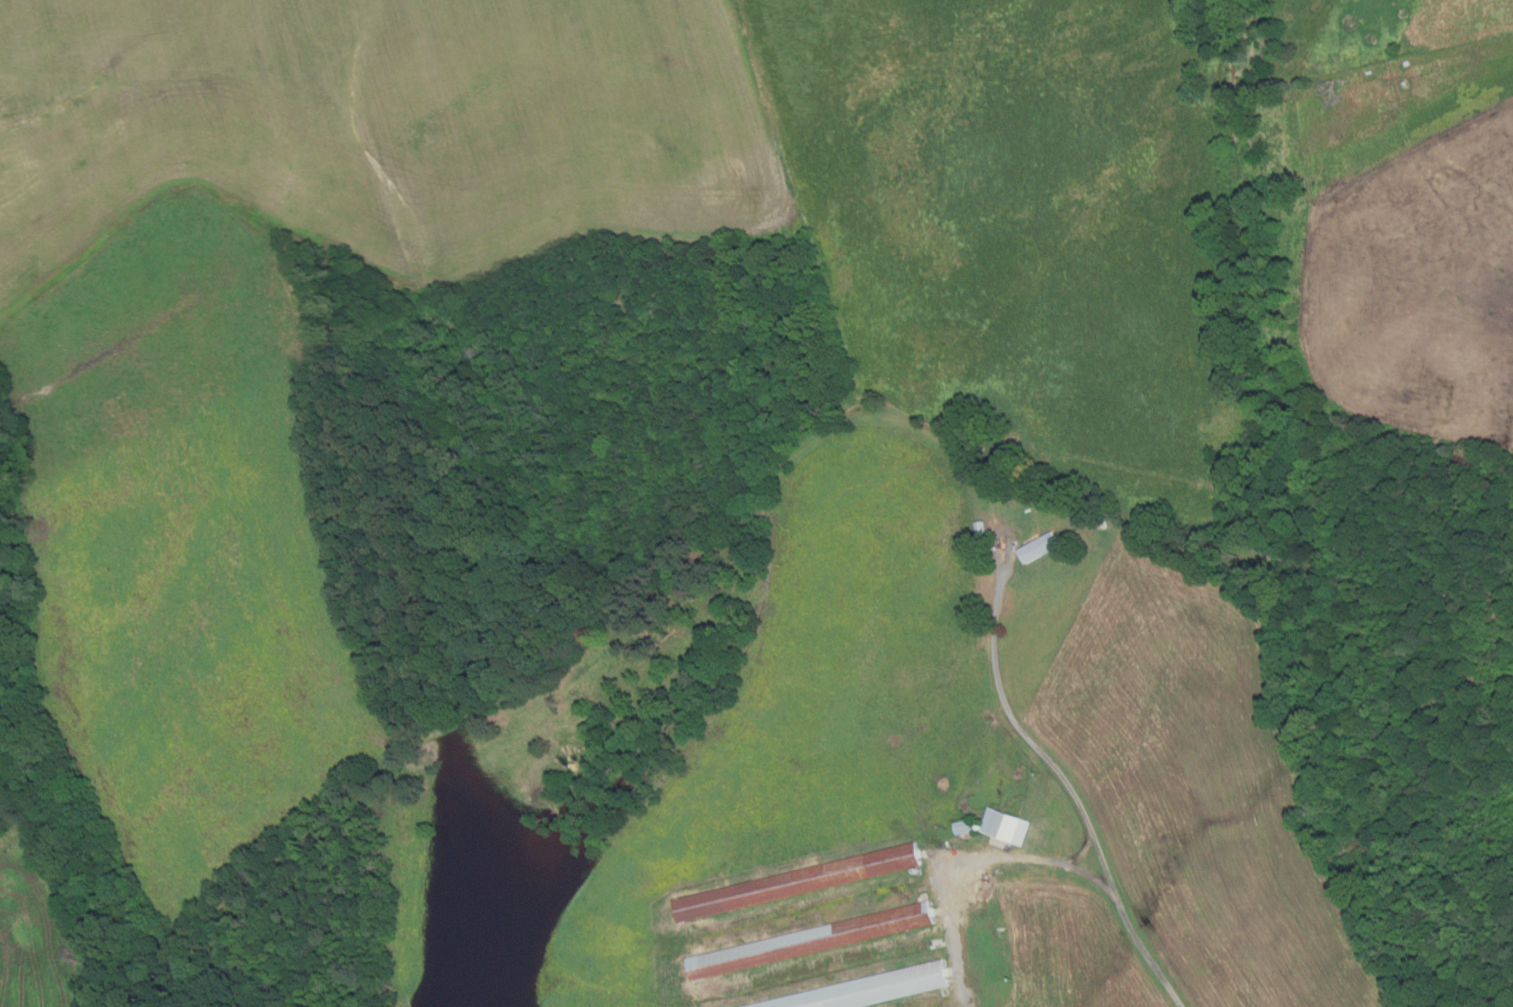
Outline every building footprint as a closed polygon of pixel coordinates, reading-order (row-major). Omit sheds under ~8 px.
[(1038,489),(1035,499),(1015,493),(1018,483),(1038,489)] [(1107,517),(1110,527),(1103,529),(1100,520),(1107,517)] [(988,521),(990,542),(980,543),(978,522),(988,521)] [(1030,564),(1022,549),(1056,531),(1064,546),(1030,564)] [(991,807),(1035,822),(1026,846),(983,831),(991,807)] [(960,840),(956,823),(974,819),(978,837),(960,840)] [(679,924),(674,900),(917,842),(923,866),(679,924)] [(693,982),(688,958),(931,900),(936,924),(693,982)] [(940,939),(942,946),(931,950),(929,943),(940,939)] [(951,986),(865,1006),(744,1006),(944,959),(951,986)]
